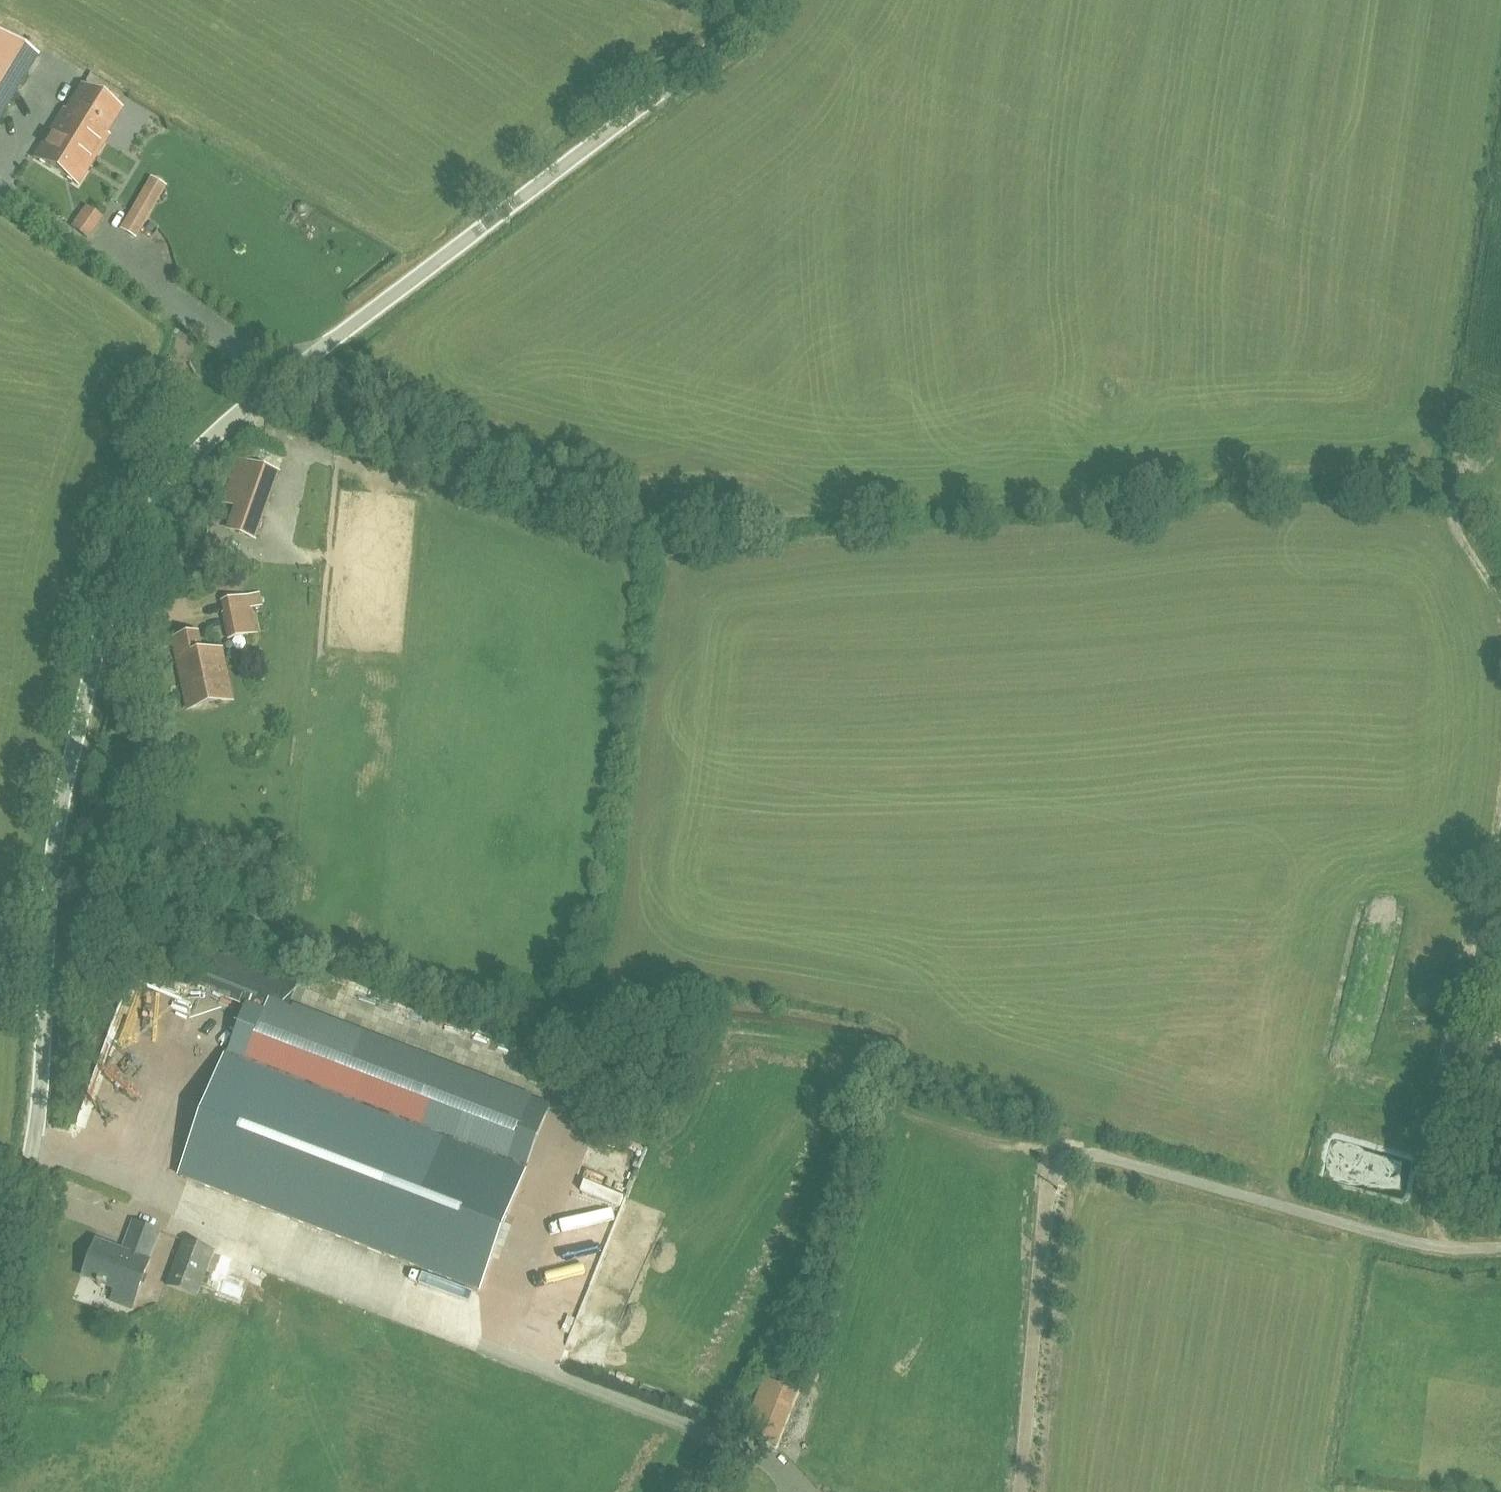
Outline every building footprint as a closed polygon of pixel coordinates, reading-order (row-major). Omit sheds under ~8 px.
[(39,56),(0,32),(0,120),(39,56)] [(107,134),(122,109),(82,86),(67,111),(64,109),(35,158),(80,185),(110,136),(107,134)] [(155,176),(130,233),(148,242),(174,184),(155,176)] [(307,207),(302,204),(298,206),(295,210),(296,214),(301,217),(305,216),(308,212),(307,207)] [(101,210),(85,234),(97,241),(112,218),(101,210)] [(168,423),(175,416),(170,411),(163,419),(168,423)] [(257,542),(282,473),(250,462),(226,531),(257,542)] [(228,641),(258,634),(250,596),(222,602),(224,614),(222,614),(228,641)] [(203,654),(199,635),(173,641),(188,710),(232,700),(221,650),(203,654)] [(524,1171),(506,1165),(534,1097),(271,996),(245,1063),(226,1056),(180,1177),(270,1211),(478,1291),(524,1171)] [(1403,1174),(1393,1171),(1388,1193),(1412,1199),(1420,1162),(1406,1159),(1403,1174)] [(150,1262),(162,1231),(133,1219),(120,1251),(97,1242),(84,1277),(118,1290),(113,1301),(132,1308),(150,1262)] [(198,1299),(215,1251),(182,1239),(165,1287),(198,1299)]
